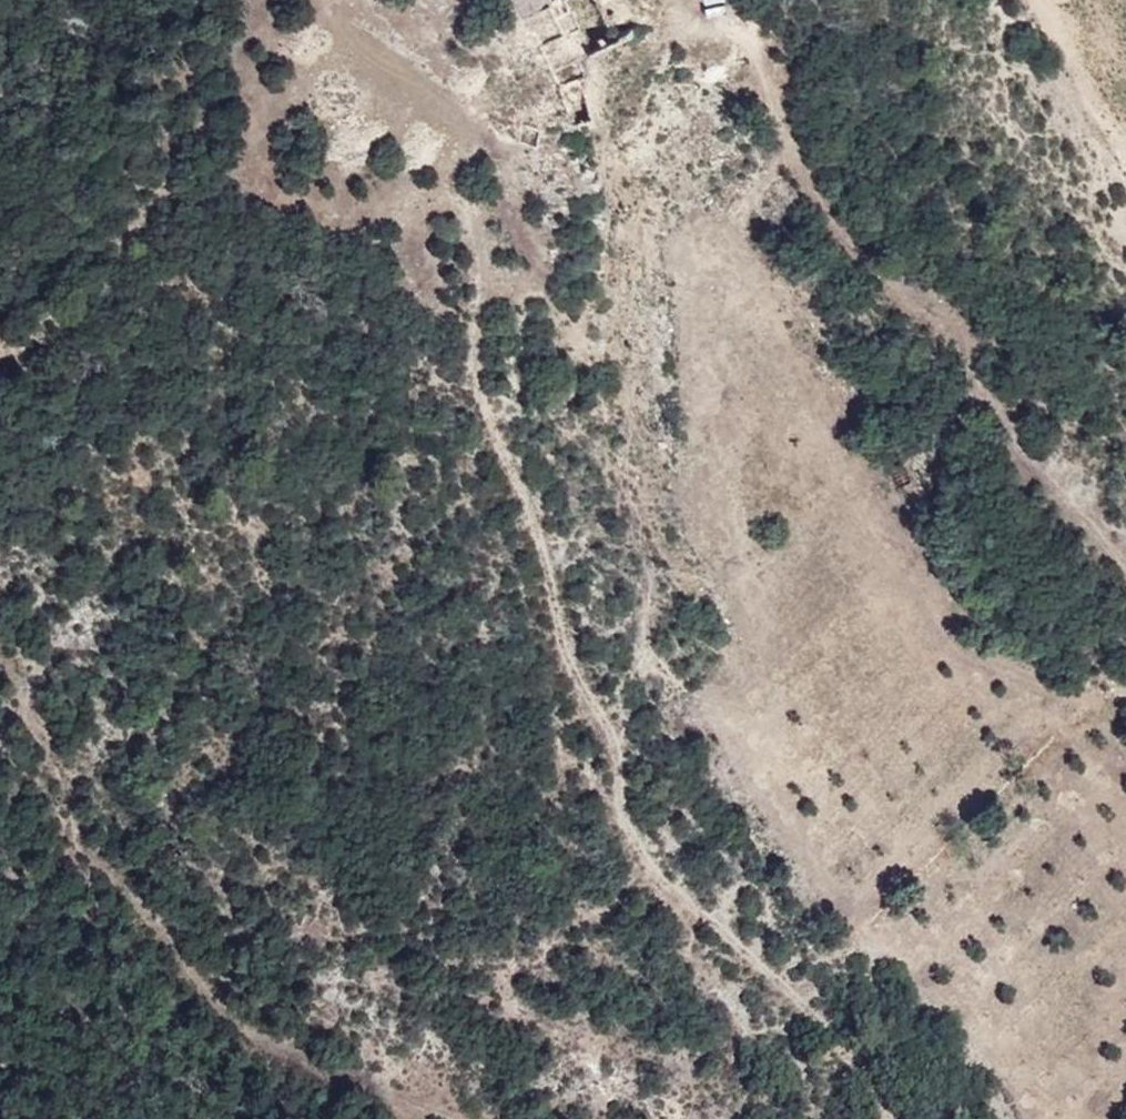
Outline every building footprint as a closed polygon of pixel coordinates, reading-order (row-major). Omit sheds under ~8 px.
[(595,0),(540,0),(570,53),(580,43),(574,24),(598,9),(595,0)] [(556,130),(549,146),(560,152),(566,134),(556,130)]
